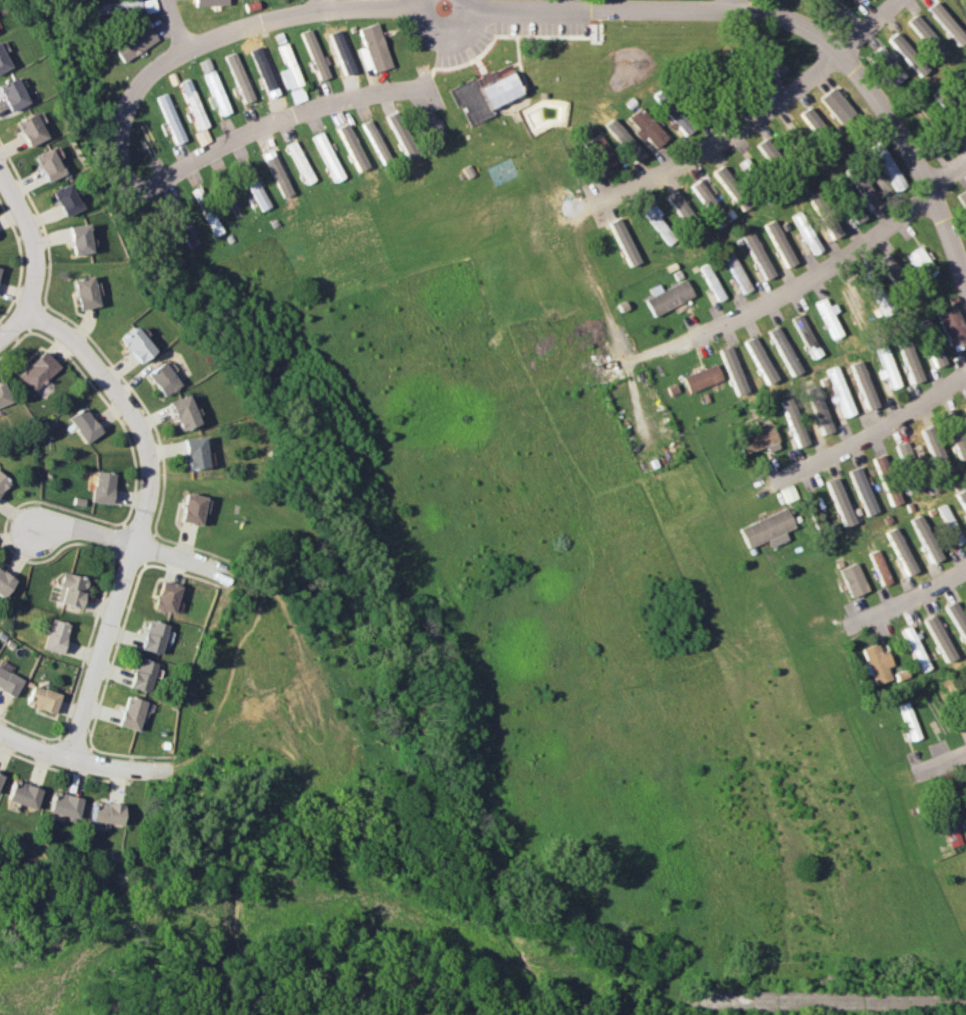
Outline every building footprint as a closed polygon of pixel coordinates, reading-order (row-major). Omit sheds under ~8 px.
[(140,10),(139,0),(126,0),(89,5),(90,16),(140,10)] [(960,45),(965,39),(965,36),(936,1),(928,8),(960,45)] [(947,51),(916,14),(907,21),(938,58),(947,51)] [(364,69),(371,67),(373,73),(391,67),(378,22),(359,28),(364,46),(358,48),(364,69)] [(112,45),(122,62),(157,40),(147,23),(112,45)] [(329,76),(309,28),(300,32),(319,80),(329,76)] [(920,75),(928,67),(895,32),(887,40),(920,75)] [(302,84),(287,42),(278,46),(286,68),(277,71),(284,90),(302,84)] [(867,58),(892,86),(906,74),(881,45),(867,58)] [(252,49),(267,97),(277,94),(262,46),(252,49)] [(251,100),(236,51),(226,55),(241,103),(251,100)] [(210,108),(216,106),(220,115),(229,111),(212,69),(202,73),(211,94),(205,96),(210,108)] [(481,86),(490,108),(523,94),(514,73),(481,86)] [(962,75),(955,81),(965,94),(965,80),(962,75)] [(8,111),(25,102),(14,77),(0,84),(0,95),(8,111)] [(206,125),(189,78),(179,82),(196,129),(206,125)] [(469,124),(490,116),(477,78),(450,88),(457,109),(463,107),(469,124)] [(819,98),(839,122),(851,111),(832,87),(819,98)] [(183,141),(169,92),(158,95),(172,144),(183,141)] [(659,105),(685,134),(696,125),(670,96),(659,105)] [(628,118),(637,128),(636,129),(655,149),(668,137),(640,107),(628,118)] [(822,125),(807,107),(799,113),(814,132),(822,125)] [(444,134),(432,109),(416,116),(428,142),(444,134)] [(14,120),(24,146),(44,138),(33,112),(14,120)] [(409,159),(419,153),(401,117),(390,122),(409,159)] [(605,123),(635,163),(644,156),(615,117),(605,123)] [(382,163),(391,159),(368,119),(360,124),(382,163)] [(366,166),(345,122),(336,127),(356,171),(366,166)] [(777,128),(789,146),(798,141),(786,122),(777,128)] [(341,178),(322,131),(313,135),(332,182),(341,178)] [(602,171),(618,161),(600,133),(584,144),(602,171)] [(756,142),(765,160),(778,154),(770,136),(756,142)] [(312,181),(295,140),(287,143),(303,184),(312,181)] [(902,187),(882,141),(873,144),(892,191),(902,187)] [(61,174),(51,147),(33,154),(43,181),(61,174)] [(287,190),(271,149),(262,152),(279,193),(287,190)] [(268,206),(247,160),(237,165),(259,210),(268,206)] [(712,171),(726,192),(736,185),(722,164),(712,171)] [(859,173),(850,181),(873,209),(883,201),(859,173)] [(691,184),(712,220),(721,214),(700,178),(691,184)] [(50,190),(62,216),(80,208),(67,182),(50,190)] [(965,211),(965,188),(956,194),(965,211)] [(684,225),(692,220),(675,190),(666,195),(684,225)] [(641,210),(667,243),(675,237),(660,219),(664,216),(652,201),(641,210)] [(201,209),(213,235),(221,231),(209,205),(201,209)] [(859,212),(858,212),(852,206),(846,211),(857,222),(863,216),(859,212)] [(820,250),(802,210),(793,214),(811,254),(820,250)] [(821,217),(831,238),(840,234),(830,213),(821,217)] [(638,262),(617,218),(608,222),(629,266),(638,262)] [(764,223),(785,267),(795,262),(773,219),(764,223)] [(87,224),(67,226),(70,254),(89,253),(87,224)] [(772,276),(754,231),(744,234),(762,280),(772,276)] [(906,253),(920,280),(934,273),(920,246),(906,253)] [(741,293),(749,290),(733,250),(725,253),(741,293)] [(902,274),(888,253),(877,259),(891,281),(902,274)] [(723,297),(708,265),(702,268),(717,300),(723,297)] [(880,315),(890,311),(870,266),(859,271),(880,315)] [(78,310),(98,305),(91,274),(71,279),(78,310)] [(654,316),(693,295),(684,279),(662,290),(658,283),(648,288),(652,295),(645,299),(654,316)] [(856,326),(870,319),(852,283),(839,290),(856,326)] [(827,306),(824,298),(816,301),(832,338),(841,334),(832,313),(837,311),(833,303),(827,306)] [(948,345),(965,339),(965,336),(955,307),(936,315),(948,345)] [(793,317),(812,358),(821,355),(801,313),(793,317)] [(153,350),(134,326),(118,339),(138,363),(153,350)] [(898,336),(909,382),(920,380),(909,333),(898,336)] [(744,341),(768,384),(777,379),(754,336),(744,341)] [(934,366),(943,364),(935,338),(926,341),(934,366)] [(886,375),(891,388),(900,385),(885,343),(876,346),(884,368),(877,371),(880,378),(886,375)] [(747,391),(730,345),(720,349),(737,395),(747,391)] [(18,374),(33,391),(59,367),(43,350),(18,374)] [(878,405),(860,360),(850,364),(868,409),(878,405)] [(160,396),(178,385),(163,361),(146,372),(160,396)] [(687,391),(722,381),(717,365),(683,374),(687,391)] [(854,413),(838,365),(827,369),(837,397),(838,397),(845,416),(854,413)] [(11,402),(4,382),(0,384),(0,406),(11,402)] [(824,434),(834,430),(817,386),(807,390),(824,434)] [(166,402),(178,430),(197,422),(185,394),(166,402)] [(784,406),(800,446),(808,443),(793,403),(784,406)] [(100,432),(82,406),(66,417),(84,443),(100,432)] [(769,446),(770,450),(777,448),(775,442),(779,440),(773,423),(737,436),(744,454),(769,446)] [(960,425),(948,431),(961,459),(965,457),(965,437),(960,425)] [(950,470),(935,434),(924,439),(939,475),(950,470)] [(183,468),(203,467),(201,437),(182,437),(183,468)] [(915,464),(906,441),(895,445),(905,468),(915,464)] [(874,458),(878,470),(891,466),(886,453),(874,458)] [(849,470),(868,515),(879,511),(859,466),(849,470)] [(109,503),(114,473),(94,470),(89,500),(109,503)] [(9,483),(0,473),(0,492),(9,483)] [(827,480),(845,526),(855,522),(837,477),(827,480)] [(965,487),(956,493),(965,511),(965,487)] [(203,496),(183,492),(178,521),(198,524),(203,496)] [(963,541),(946,503),(938,507),(955,544),(963,541)] [(739,527),(748,548),(767,539),(770,547),(788,539),(784,532),(795,527),(787,508),(739,527)] [(943,557),(921,514),(911,519),(933,562),(943,557)] [(917,571),(898,526),(887,530),(906,575),(917,571)] [(891,582),(879,549),(870,552),(883,585),(891,582)] [(867,591),(858,562),(840,567),(849,596),(867,591)] [(3,597),(14,578),(0,570),(0,595),(3,597)] [(63,587),(59,602),(79,609),(88,579),(61,571),(57,585),(63,587)] [(152,609),(173,612),(178,584),(157,581),(152,609)] [(923,619),(946,662),(956,656),(933,614),(923,619)] [(69,623),(50,618),(42,648),(62,653),(69,623)] [(159,654),(167,624),(147,619),(140,649),(159,654)] [(928,668),(913,624),(904,628),(919,671),(928,668)] [(862,648),(866,662),(862,663),(866,674),(871,672),(875,684),(891,679),(886,666),(892,664),(887,649),(881,651),(877,642),(862,648)] [(156,663),(137,657),(127,686),(147,692),(156,663)] [(22,679),(6,670),(9,665),(0,661),(0,689),(13,696),(22,679)] [(60,693),(31,685),(25,705),(54,713),(60,693)] [(136,731),(146,701),(126,695),(117,724),(136,731)] [(957,705),(965,724),(965,701),(957,705)] [(32,809),(39,788),(11,779),(4,799),(32,809)] [(45,818),(58,820),(59,815),(75,819),(80,797),(51,790),(45,818)] [(89,821),(120,823),(121,803),(91,801),(89,821)] [(942,810),(944,830),(959,829),(957,808),(942,810)]
